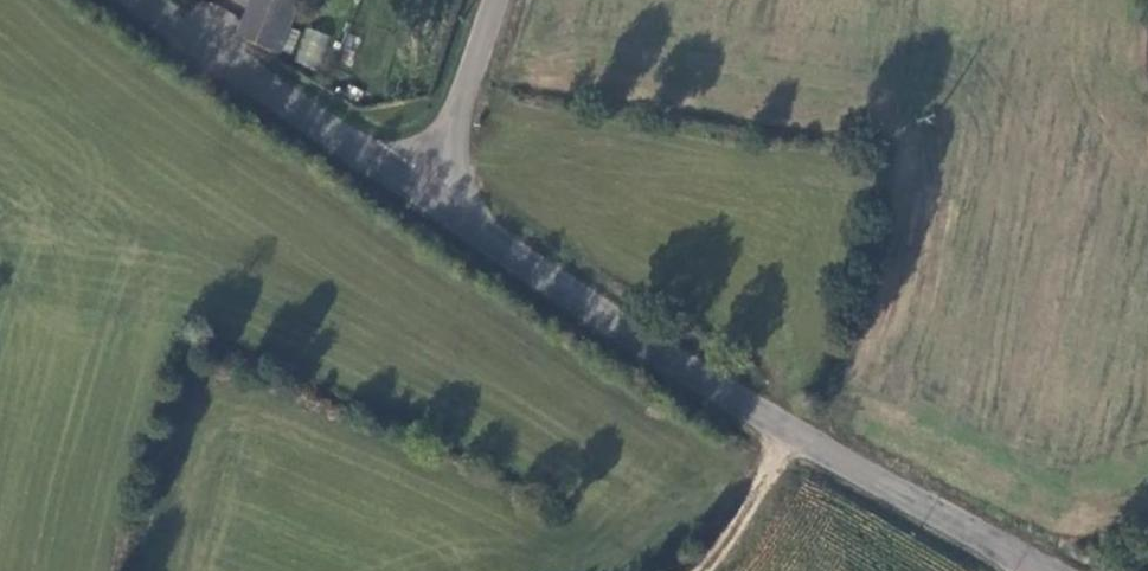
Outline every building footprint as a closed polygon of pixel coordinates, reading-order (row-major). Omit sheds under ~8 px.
[(229,37),(273,53),(290,0),(243,0),(229,37)] [(319,69),(331,35),(306,27),(294,61),(319,69)]
